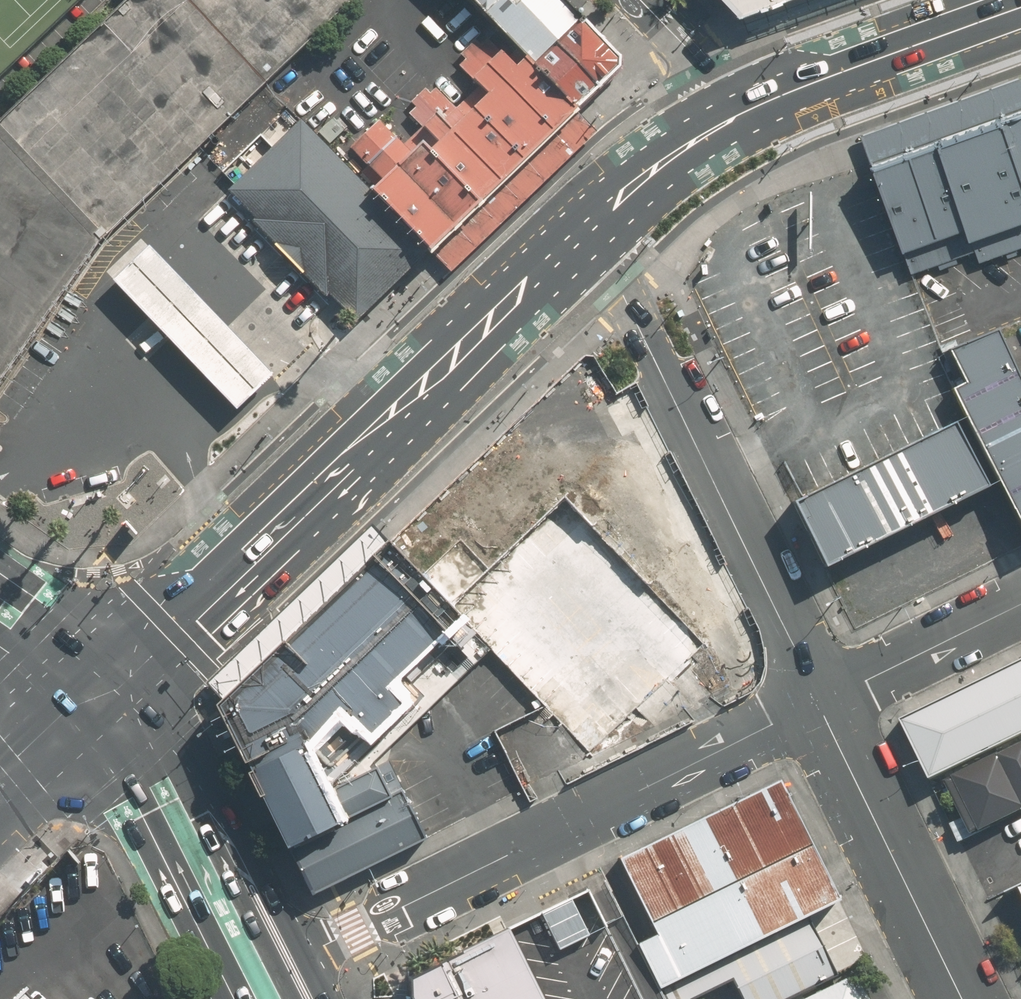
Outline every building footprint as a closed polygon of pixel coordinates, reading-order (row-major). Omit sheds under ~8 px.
[(4,120),(0,123),(0,394),(104,239),(195,153),(267,84),(356,0),(130,0),(4,120)] [(559,0),(469,0),(524,58),(574,111),(577,107),(619,68),(617,60),(559,0)] [(740,10),(728,15),(735,32),(823,0),(768,0),(740,10)] [(740,10),(768,0),(731,0),(740,10)] [(522,163),(574,111),(524,58),(515,68),(500,53),(496,57),(476,40),(460,56),(465,60),(460,67),(485,95),(472,112),(522,163)] [(873,163),(1020,108),(1020,70),(860,129),(873,163)] [(478,201),(522,163),(472,112),(474,107),(466,98),(456,109),(436,89),(430,94),(426,88),(411,102),(416,108),(410,113),(422,128),(414,136),(478,201)] [(478,201),(428,248),(447,270),(597,127),(577,107),(574,111),(522,163),(478,201)] [(910,271),(974,248),(980,263),(1020,249),(1020,108),(873,163),(910,271)] [(300,117),(226,189),(253,217),(249,221),(349,324),(428,248),(371,190),(300,117)] [(428,248),(478,201),(414,136),(404,147),(379,119),(349,149),(381,182),(371,190),(428,248)] [(161,256),(150,245),(113,281),(123,292),(164,335),(208,380),(237,411),(274,375),(246,345),(202,299),(161,256)] [(995,332),(947,348),(963,382),(950,388),(1020,537),(1020,386),(995,332)] [(825,565),(987,484),(956,422),(873,463),(794,503),(825,565)] [(208,682),(223,695),(380,534),(375,529),(367,521),(208,682)] [(330,791),(385,749),(498,647),(386,538),(380,534),(223,695),(215,703),(254,778),(312,752),(330,791)] [(896,717),(927,781),(950,769),(1020,735),(1020,657),(896,717)] [(978,827),(1020,807),(1020,735),(950,769),(978,827)] [(312,752),(254,778),(291,853),(348,825),(404,797),(385,749),(330,791),(312,752)] [(777,778),(617,857),(654,931),(633,941),(655,984),(806,911),(836,896),(777,778)] [(423,833),(404,797),(348,825),(291,853),(313,897),(426,841),(423,833)] [(655,984),(633,941),(600,870),(589,875),(385,974),(394,993),(395,998),(661,998),(655,984)] [(806,911),(655,984),(661,998),(782,998),(836,972),(806,911)] [(855,973),(849,976),(847,973),(794,998),(868,998),(855,973)] [(26,988),(14,998),(37,998),(26,988)]
